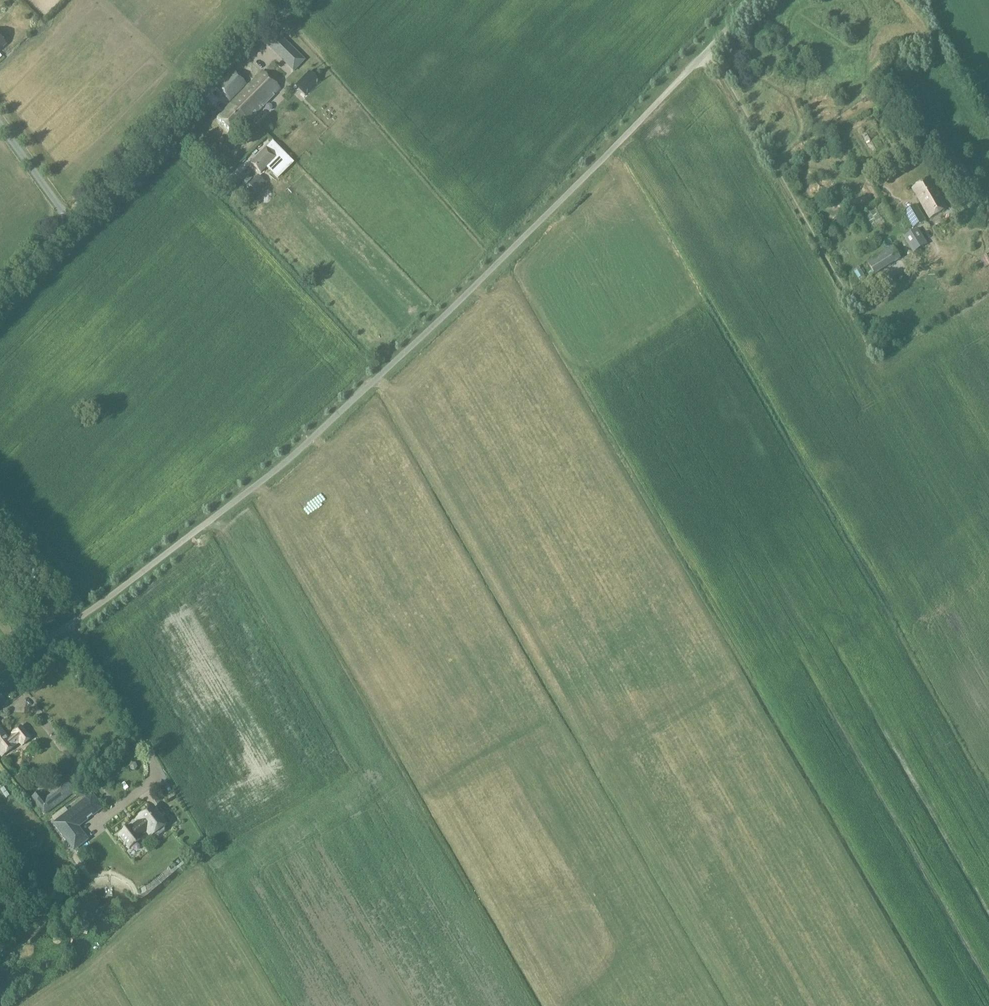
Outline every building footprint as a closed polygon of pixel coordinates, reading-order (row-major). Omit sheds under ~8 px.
[(295,70),(306,59),(280,33),(269,45),(295,70)] [(255,67),(245,71),(249,80),(259,76),(255,67)] [(235,70),(225,81),(238,94),(249,83),(235,70)] [(263,72),(231,105),(248,122),(280,89),(263,72)] [(318,83),(309,73),(296,86),(305,96),(318,83)] [(233,100),(238,94),(225,81),(220,87),(233,100)] [(282,89),(259,114),(267,121),(273,115),(270,112),(276,105),(287,116),(298,104),(282,89)] [(248,122),(231,105),(218,119),(235,135),(248,122)] [(266,149),(251,164),(261,174),(276,159),(280,155),(270,145),(266,149)] [(249,185),(256,192),(266,183),(259,176),(249,185)] [(947,208),(931,179),(913,189),(930,218),(947,208)] [(874,218),(879,211),(871,206),(866,212),(874,218)] [(914,229),(927,221),(917,206),(905,213),(914,229)] [(914,253),(928,244),(919,229),(905,237),(914,253)] [(875,275),(902,259),(894,247),(868,263),(875,275)] [(980,255),(985,266),(988,264),(988,262),(985,253),(980,255)] [(9,704),(6,699),(0,702),(0,707),(1,708),(9,704)] [(16,739),(22,747),(32,739),(22,726),(12,734),(8,738),(0,728),(0,754),(3,757),(17,746),(13,741),(16,739)] [(44,816),(75,793),(67,783),(46,800),(40,792),(31,799),(44,816)] [(56,826),(60,831),(75,849),(88,839),(78,826),(101,808),(92,796),(56,826)] [(131,827),(120,836),(130,849),(141,840),(139,838),(147,832),(151,837),(154,835),(156,837),(159,837),(164,833),(165,830),(163,828),(166,826),(152,808),(137,819),(140,822),(132,828),(131,827)] [(85,927),(88,913),(86,913),(83,912),(81,917),(76,916),(74,924),(85,927)]
